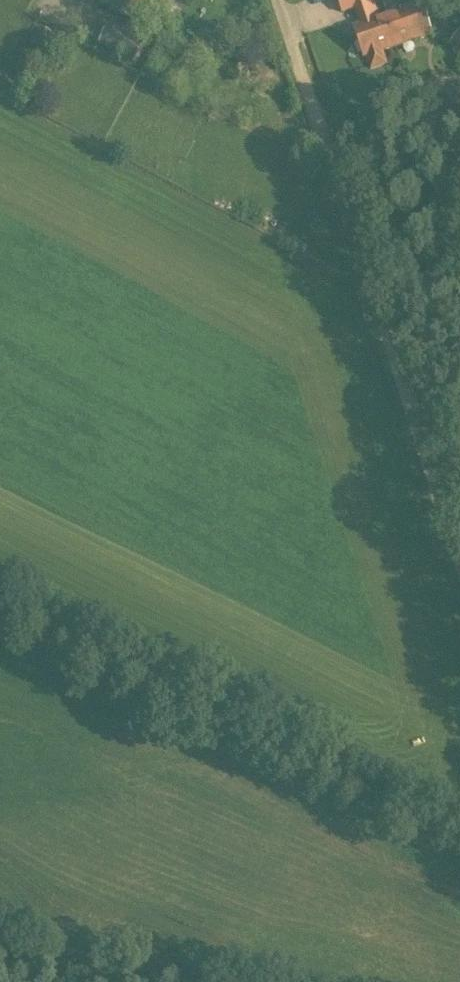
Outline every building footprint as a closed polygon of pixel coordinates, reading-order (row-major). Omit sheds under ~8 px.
[(146,0),(123,0),(116,13),(133,23),(146,0)] [(360,28),(353,30),(363,60),(366,59),(370,72),(385,67),(381,54),(394,50),(389,35),(397,32),(392,17),(378,21),(372,4),(373,4),(372,0),(338,0),(336,1),(341,15),(354,10),(360,28)] [(401,14),(392,17),(397,32),(389,35),(394,50),(431,37),(419,4),(400,11),(401,14)] [(134,65),(144,45),(109,26),(98,45),(134,65)] [(449,46),(459,56),(459,33),(449,46)]
